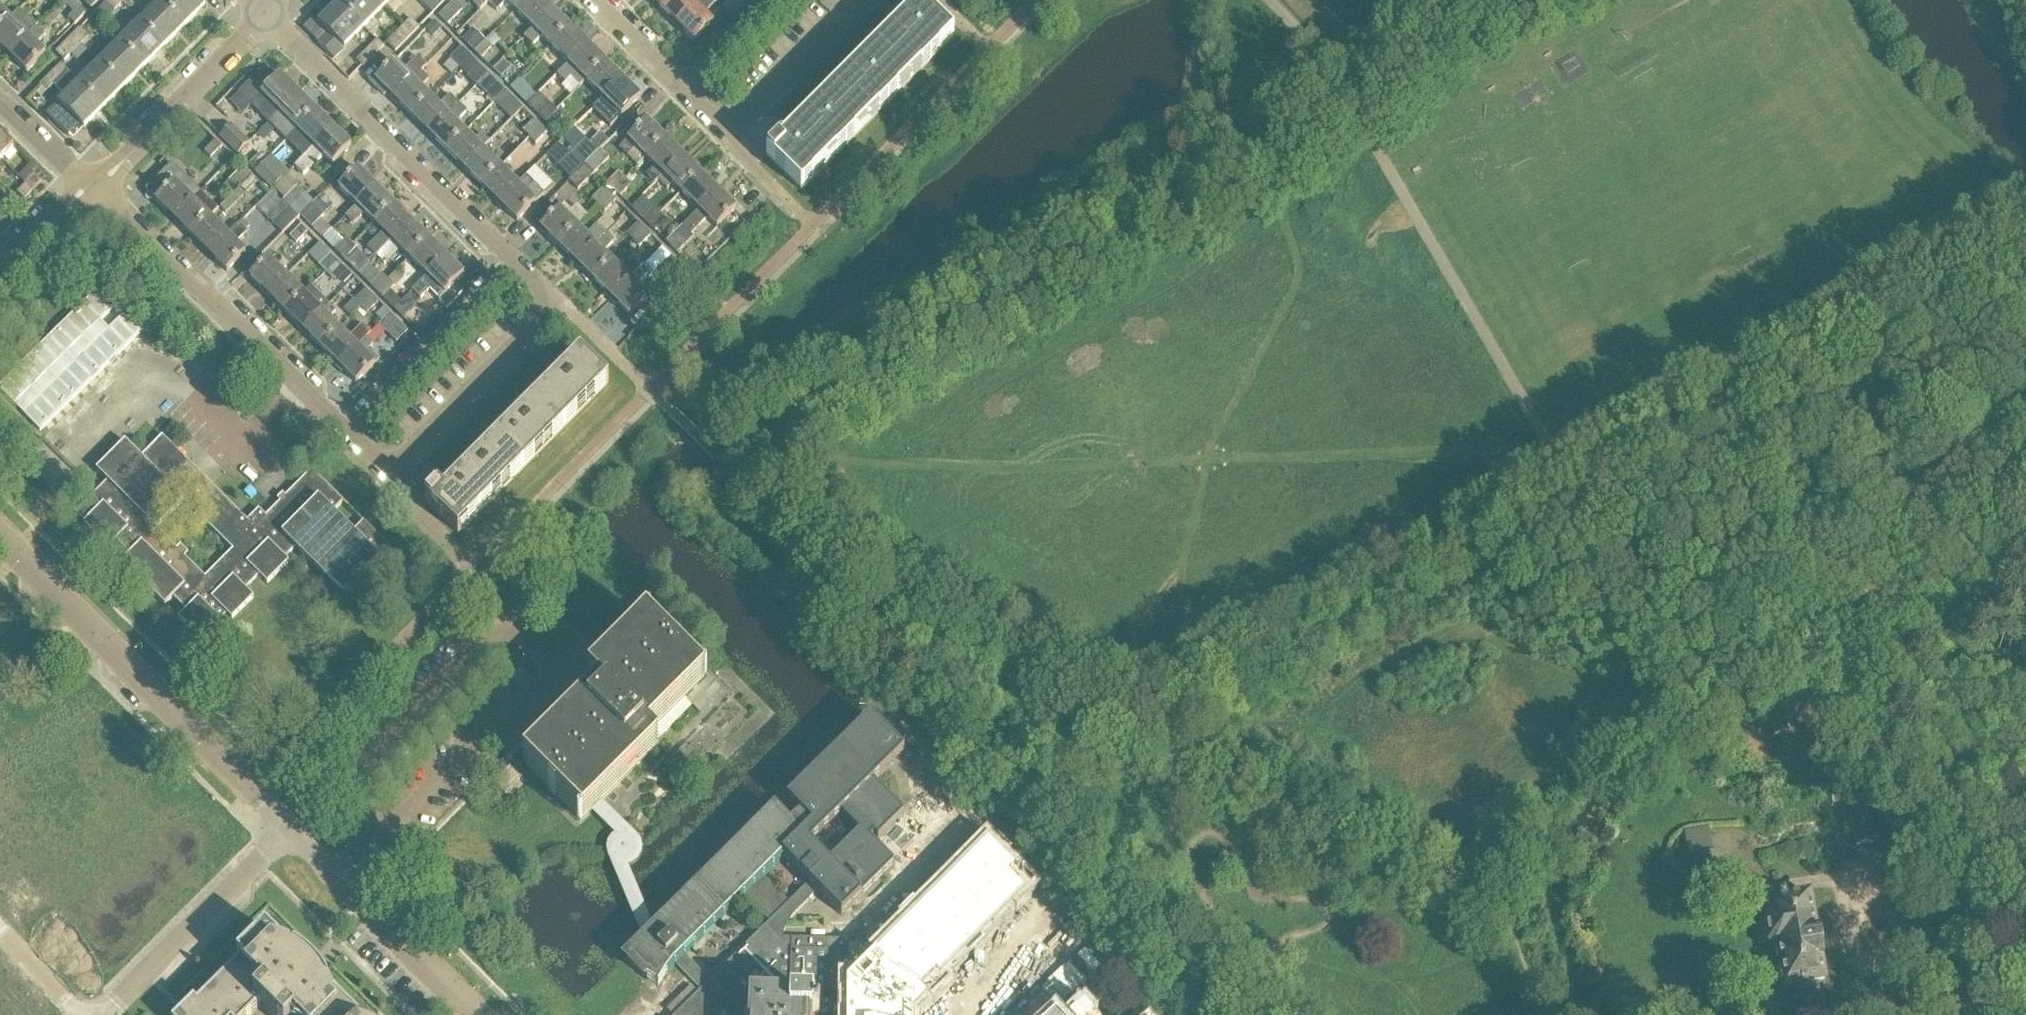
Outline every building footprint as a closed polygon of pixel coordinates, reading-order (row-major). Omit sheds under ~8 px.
[(76,27),(87,15),(71,0),(67,0),(63,4),(74,15),(69,20),(76,27)] [(82,2),(91,11),(102,0),(80,0),(82,2)] [(117,0),(111,0),(106,5),(115,13),(123,5),(117,0)] [(161,3),(187,30),(208,9),(199,0),(164,0),(161,3)] [(339,5),(366,31),(386,11),(376,0),(344,0),(339,5)] [(386,11),(397,0),(376,0),(386,11)] [(489,5),(494,0),(477,0),(472,5),(481,13),(489,5)] [(516,13),(529,0),(494,0),(489,5),(498,14),(507,4),(516,13)] [(534,31),(552,12),(540,0),(529,0),(516,13),(534,31)] [(660,9),(669,0),(650,0),(660,9)] [(677,27),(696,8),(695,8),(688,0),(669,0),(660,9),(677,27)] [(677,27),(695,45),(714,26),(704,17),(718,3),(714,0),(703,0),(695,8),(696,8),(677,27)] [(744,13),(755,2),(754,0),(731,0),(744,13)] [(161,3),(140,24),(167,50),(187,30),(161,3)] [(454,4),(440,19),(449,28),(463,13),(454,4)] [(366,31),(339,5),(318,26),(328,35),(318,45),(335,62),(366,31)] [(11,21),(0,11),(0,32),(11,21)] [(769,158),(802,190),(952,39),(924,11),(787,149),(782,144),(769,158)] [(542,39),(551,48),(570,29),(552,12),(534,31),(525,40),(534,48),(542,39)] [(28,38),(39,28),(30,19),(20,30),(11,21),(0,32),(0,48),(9,57),(28,38)] [(411,22),(403,29),(412,38),(420,30),(411,22)] [(424,34),(431,41),(442,30),(435,23),(424,34)] [(140,24),(120,44),(146,70),(167,50),(140,24)] [(412,38),(403,29),(387,46),(396,54),(412,38)] [(551,48),(569,66),(587,47),(570,29),(551,48)] [(80,31),(72,39),(81,47),(89,39),(80,31)] [(469,48),(475,54),(487,43),(480,36),(469,48)] [(28,38),(9,57),(28,75),(46,56),(28,38)] [(81,47),(72,39),(56,55),(65,63),(81,47)] [(378,43),(367,53),(374,59),(384,49),(378,43)] [(487,43),(475,54),(482,61),(493,49),(487,43)] [(120,44),(100,65),(126,91),(146,70),(120,44)] [(586,83),(605,64),(587,47),(569,66),(557,77),(565,85),(571,79),(580,89),(586,83)] [(452,77),(459,70),(471,58),(462,50),(443,69),(452,77)] [(374,59),(367,53),(357,63),(364,70),(374,59)] [(471,58),(459,70),(468,78),(480,67),(471,58)] [(388,95),(394,101),(421,74),(422,74),(427,68),(418,59),(404,74),(395,64),(384,75),(381,71),(369,83),(385,98),(388,95)] [(503,62),(493,72),(501,80),(511,70),(503,62)] [(523,92),(537,75),(522,63),(508,79),(523,92)] [(586,83),(604,101),(623,82),(605,64),(586,83)] [(100,65),(79,85),(106,111),(126,91),(100,65)] [(62,67),(51,77),(58,83),(68,73),(62,67)] [(261,117),(269,125),(299,96),(281,79),(282,78),(281,77),(273,85),(261,74),(240,95),(252,108),(253,107),(262,115),(261,117)] [(394,101),(412,118),(430,100),(421,91),(430,82),(422,74),(421,74),(394,101)] [(478,88),(495,105),(506,93),(489,76),(478,88)] [(58,83),(51,77),(41,87),(47,94),(58,83)] [(604,101),(594,111),(601,118),(605,114),(616,125),(641,100),(623,82),(604,101)] [(106,111),(79,85),(48,117),(65,134),(76,123),(85,132),(106,111)] [(530,92),(521,100),(528,106),(536,98),(530,92)] [(506,93),(495,105),(513,123),(524,111),(506,93)] [(316,113),(299,96),(269,125),(287,142),(316,113)] [(528,106),(546,124),(557,113),(551,106),(550,107),(538,96),(536,98),(528,106)] [(412,118),(429,136),(459,106),(450,97),(439,108),(430,100),(412,118)] [(429,136),(447,153),(466,135),(457,126),(468,114),(459,106),(429,136)] [(334,131),(316,113),(287,142),(304,160),(334,131)] [(557,113),(546,124),(552,130),(563,119),(557,113)] [(524,133),(530,140),(541,128),(535,122),(524,133)] [(636,150),(646,160),(665,141),(647,123),(620,150),(628,158),(636,150)] [(220,138),(238,156),(250,145),(232,127),(220,138)] [(267,127),(258,136),(264,142),(273,133),(267,127)] [(541,128),(530,140),(537,146),(548,135),(541,128)] [(334,131),(304,160),(295,168),(304,178),(324,158),(333,167),(352,149),(334,131)] [(1,162),(14,149),(0,135),(0,161),(1,162)] [(464,171),(483,152),(490,145),(482,136),(475,144),(466,135),(447,153),(464,171)] [(656,186),(659,183),(683,159),(665,141),(646,160),(656,169),(647,178),(656,186)] [(586,142),(573,155),(584,167),(600,151),(592,143),(590,145),(586,142)] [(205,154),(211,160),(223,149),(216,143),(205,154)] [(600,151),(584,167),(594,176),(610,161),(600,151)] [(464,171),(482,188),(501,169),(483,152),(464,171)] [(559,169),(571,180),(584,167),(573,155),(559,169)] [(250,167),(256,174),(267,162),(261,156),(250,167)] [(267,162),(256,174),(273,190),(289,174),(272,158),(268,162),(267,162)] [(673,186),(682,195),(700,176),(683,159),(659,183),(667,191),(673,186)] [(584,167),(571,180),(571,181),(569,183),(579,192),(594,176),(584,167)] [(482,188),(500,206),(518,187),(501,169),(482,188)] [(234,183),(241,189),(252,178),(245,171),(234,183)] [(339,190),(357,208),(376,189),(358,171),(339,190)] [(608,186),(614,192),(626,181),(619,175),(608,186)] [(630,185),(635,180),(631,176),(626,181),(630,185)] [(682,195),(699,212),(718,193),(700,176),(682,195)] [(35,178),(26,186),(33,193),(42,185),(35,178)] [(252,178),(241,189),(247,196),(258,184),(252,178)] [(518,187),(500,206),(518,224),(545,196),(527,178),(518,187)] [(626,181),(614,192),(621,199),(632,187),(630,185),(626,181)] [(156,203),(174,221),(193,202),(175,184),(156,203)] [(33,193),(26,186),(17,195),(25,202),(33,193)] [(286,201),(283,204),(299,220),(314,205),(298,188),(286,201)] [(365,216),(375,226),(397,204),(385,192),(382,195),(376,189),(357,208),(346,219),(354,227),(365,216)] [(592,202),(599,208),(610,196),(604,190),(592,202)] [(221,210),(227,215),(245,197),(240,191),(221,210)] [(718,193),(699,212),(683,229),(692,237),(708,221),(717,230),(736,211),(718,193)] [(192,239),(210,220),(218,212),(201,194),(193,202),(174,221),(192,239)] [(610,196),(599,208),(605,214),(616,203),(610,196)] [(632,210),(649,227),(661,216),(644,199),(632,210)] [(11,202),(2,211),(9,218),(18,209),(11,202)] [(299,220),(283,204),(279,208),(279,207),(267,219),(283,236),(299,220)] [(376,259),(393,243),(411,224),(405,218),(408,215),(397,204),(375,226),(384,234),(368,251),(376,259)] [(2,211),(0,213),(0,226),(0,227),(9,218),(2,211)] [(541,230),(559,248),(578,229),(560,211),(541,230)] [(306,223),(313,230),(324,219),(317,212),(306,223)] [(661,216),(649,227),(656,234),(667,222),(661,216)] [(192,239),(209,256),(228,237),(210,220),(192,239)] [(393,243),(410,261),(429,242),(411,224),(393,243)] [(627,236),(634,243),(645,231),(639,225),(627,236)] [(228,237),(209,256),(227,274),(246,255),(237,246),(248,235),(239,226),(228,237)] [(559,248),(577,265),(607,235),(598,227),(587,238),(578,229),(559,248)] [(291,239),(297,246),(308,234),(302,228),(291,239)] [(645,231),(634,243),(640,249),(652,238),(645,231)] [(577,265),(594,283),(613,264),(604,255),(615,244),(607,235),(577,265)] [(335,252),(342,259),(353,247),(347,241),(335,252)] [(410,261),(428,278),(446,259),(429,242),(410,261)] [(353,247),(342,259),(348,265),(360,254),(353,247)] [(320,268),(326,274),(338,263),(331,257),(320,268)] [(446,259),(428,278),(413,293),(421,301),(430,292),(440,302),(457,285),(464,277),(446,259)] [(669,278),(663,284),(673,294),(690,276),(674,260),(663,272),(669,278)] [(250,280),(268,298),(287,279),(269,261),(250,280)] [(338,263),(326,274),(333,281),(344,269),(338,263)] [(594,283),(612,300),(630,282),(613,264),(594,283)] [(630,282),(612,300),(630,318),(649,299),(639,290),(653,276),(645,267),(630,282)] [(371,287),(377,294),(388,282),(382,276),(371,287)] [(268,298),(286,315),(305,296),(287,279),(268,298)] [(388,282),(377,294),(383,300),(395,289),(388,282)] [(448,310),(465,293),(457,285),(440,302),(448,310)] [(0,388),(0,392),(40,433),(68,406),(109,366),(118,357),(143,333),(126,316),(109,333),(100,323),(117,307),(100,290),(0,388)] [(355,303),(361,309),(373,298),(366,292),(355,303)] [(314,305),(305,296),(286,315),(304,333),(322,314),(323,314),(330,307),(321,298),(314,305)] [(373,298),(361,309),(368,316),(379,304),(373,298)] [(340,331),(330,321),(337,314),(336,313),(330,307),(323,314),(322,314),(304,333),(321,350),(340,331)] [(380,327),(397,345),(408,333),(391,316),(380,327)] [(321,350),(339,368),(367,340),(372,335),(363,326),(349,340),(340,331),(321,350)] [(367,340),(339,368),(357,385),(380,362),(369,352),(374,347),(367,340)] [(426,503),(459,536),(609,385),(581,357),(444,495),(439,490),(426,503)] [(122,564),(165,608),(173,599),(187,613),(179,621),(201,643),(227,616),(232,622),(254,600),(246,591),(260,578),(268,586),(290,564),(286,560),(296,550),(344,599),(381,562),(381,561),(391,551),(364,524),(353,535),(333,515),(344,504),(312,472),(267,519),(259,512),(248,523),(163,438),(142,459),(126,444),(97,473),(117,493),(84,526),(109,551),(117,543),(130,556),(122,564)] [(526,767),(581,822),(593,810),(599,804),(657,746),(647,736),(691,691),(694,694),(686,702),(700,716),(723,693),(709,679),(698,690),(695,688),(703,680),(648,625),(590,682),(595,686),(587,694),(586,692),(584,691),(581,690),(578,691),(576,694),(576,697),(577,698),(585,707),(526,767)] [(644,975),(660,991),(653,998),(670,1014),(692,1014),(754,953),(779,977),(788,970),(824,1006),(818,1014),(820,1014),(912,1014),(943,984),(939,979),(1024,895),(1008,879),(1015,872),(987,844),(888,943),(826,881),(930,777),(902,749),(896,756),(880,740),(796,823),(792,820),(724,888),(728,892),(644,975)] [(494,786),(506,797),(523,781),(511,769),(494,786)] [(113,788),(123,797),(132,787),(122,778),(113,788)] [(599,804),(593,810),(619,836),(619,837),(614,840),(611,845),(610,851),(611,857),(612,858),(647,943),(653,937),(624,866),(625,866),(631,865),(636,862),(639,857),(640,851),(639,848),(639,845),(636,841),(599,804)] [(1850,807),(1857,848),(1873,845),(1866,804),(1863,805),(1852,807),(1850,807)] [(1725,898),(1717,853),(1700,856),(1708,901),(1725,898)] [(1784,991),(1790,989),(1792,1002),(1820,998),(1818,985),(1824,984),(1819,953),(1825,952),(1823,941),(1817,942),(1809,897),(1768,904),(1772,923),(1765,925),(1769,945),(1775,944),(1780,970),(1777,974),(1779,982),(1783,985),(1784,991)] [(332,998),(331,994),(328,989),(326,985),(324,982),(322,979),(320,975),(317,972),(313,968),(308,964),(303,960),(301,959),(296,956),(293,955),(286,951),(266,931),(237,959),(241,963),(198,1006),(194,1002),(182,1014),(253,1014),(261,1007),(269,1014),(350,1014),(332,998)]
